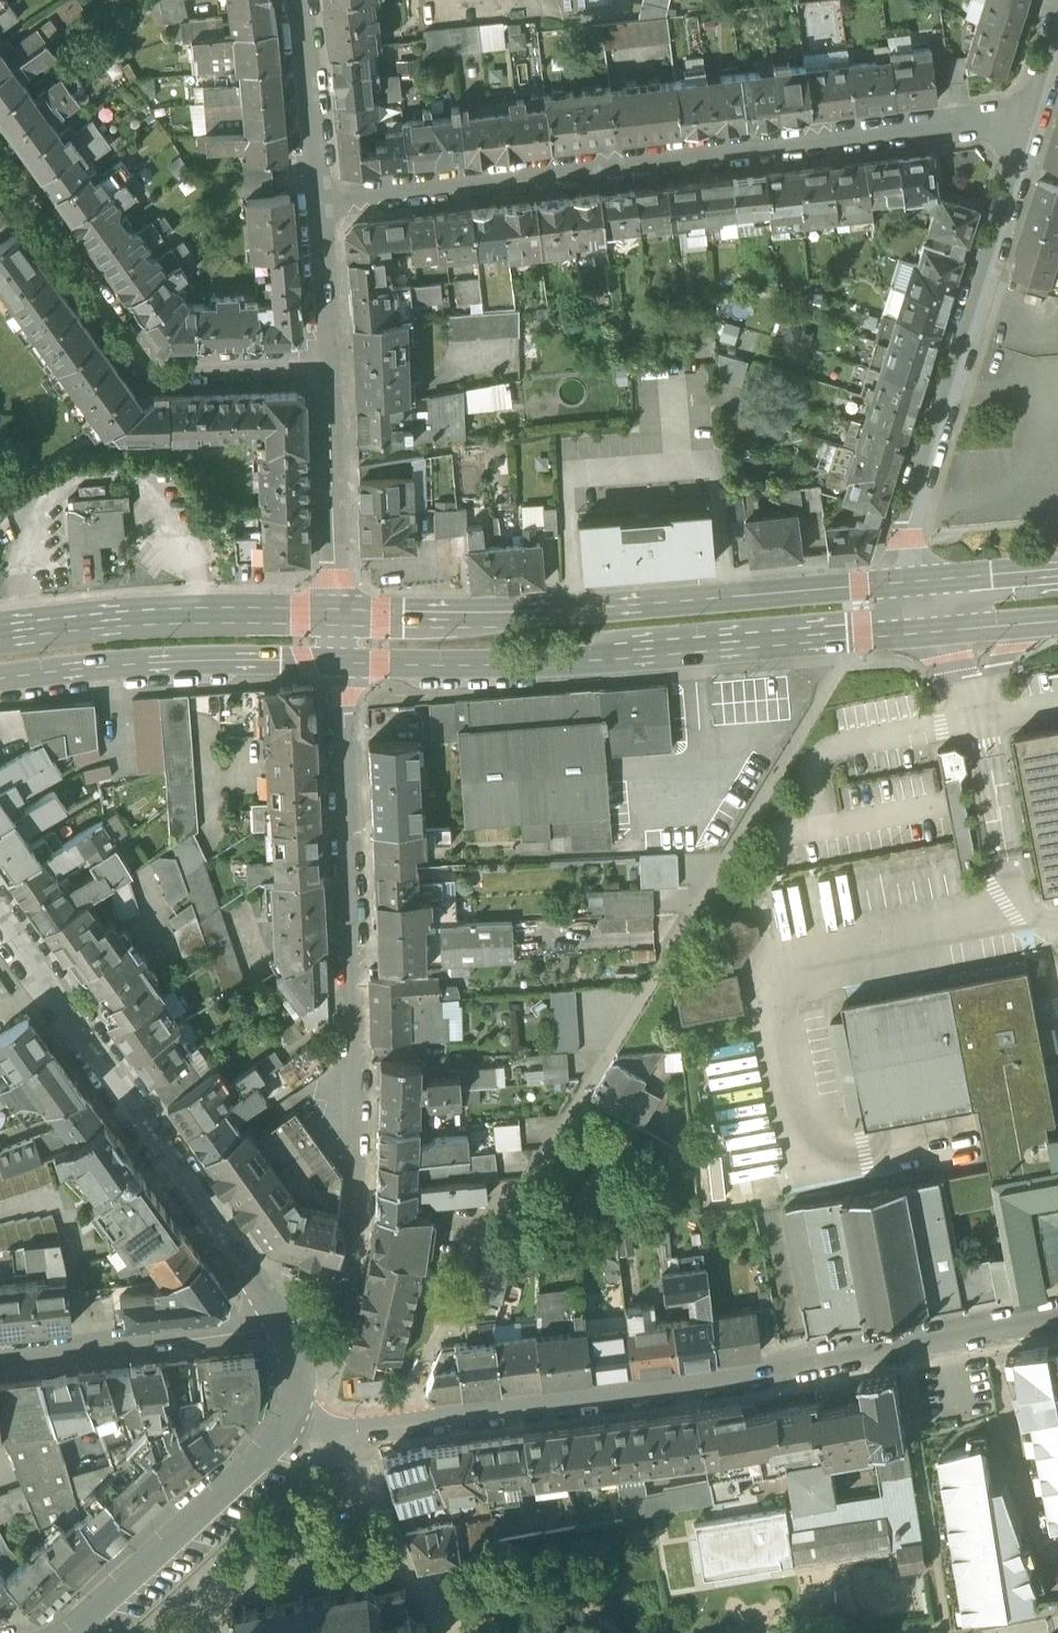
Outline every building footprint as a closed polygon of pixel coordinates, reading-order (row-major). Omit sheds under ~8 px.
[(11,4),(8,0),(0,0),(0,12),(11,4)] [(166,23),(172,22),(172,21),(180,21),(190,20),(185,0),(160,0),(166,23)] [(180,21),(181,27),(182,38),(191,38),(191,37),(275,28),(273,7),(272,0),(265,0),(227,5),(229,21),(222,22),(222,18),(190,20),(180,21)] [(330,52),(366,48),(375,47),(375,46),(373,25),(378,24),(377,15),(371,15),(369,0),(324,0),(330,52)] [(565,9),(587,7),(586,0),(564,0),(565,9)] [(670,0),(644,0),(643,2),(669,8),(670,0)] [(985,0),(971,0),(965,17),(978,23),(985,0)] [(1031,0),(985,0),(978,23),(1020,36),(1031,0)] [(669,8),(643,2),(639,21),(641,20),(655,19),(666,17),(669,8)] [(0,12),(0,29),(19,15),(11,4),(0,12)] [(657,43),(670,41),(668,17),(666,17),(655,19),(657,43)] [(644,44),(657,43),(655,19),(641,20),(644,44)] [(39,29),(48,42),(61,33),(52,20),(39,29)] [(631,46),(644,44),(641,20),(639,21),(628,22),(631,46)] [(618,47),(631,46),(628,22),(615,23),(618,47)] [(605,49),(618,47),(615,23),(602,25),(604,40),(605,49)] [(1007,77),(1020,36),(978,23),(965,63),(966,63),(967,72),(985,70),(1007,77)] [(503,24),(492,26),(494,49),(505,48),(503,24)] [(591,26),(593,41),(604,40),(602,25),(591,26)] [(492,26),(479,27),(482,51),(494,49),(492,26)] [(182,38),(181,27),(173,28),(174,40),(182,38)] [(479,27),(469,28),(472,52),(482,51),(479,27)] [(236,50),(238,69),(279,65),(275,28),(191,37),(191,38),(193,54),(197,54),(236,50)] [(469,28),(459,29),(462,53),(472,52),(469,28)] [(11,54),(5,59),(11,68),(48,42),(39,29),(8,51),(11,54)] [(459,29),(448,31),(451,54),(462,53),(459,29)] [(448,31),(438,32),(441,56),(451,54),(448,31)] [(425,57),(441,56),(438,32),(424,33),(424,39),(425,57)] [(526,33),(509,35),(511,51),(528,49),(526,33)] [(888,46),(889,53),(911,50),(909,33),(887,35),(888,46)] [(935,85),(950,84),(947,59),(945,36),(929,37),(930,48),(931,48),(935,85)] [(48,42),(11,68),(20,80),(57,54),(48,42)] [(874,48),(876,61),(890,59),(889,53),(888,46),(874,48)] [(330,52),(331,64),(368,60),(366,48),(330,52)] [(930,48),(911,50),(912,56),(890,59),(896,106),(937,101),(935,85),(931,48),(930,48)] [(199,73),(238,69),(236,50),(197,54),(199,73)] [(889,53),(890,59),(912,56),(911,50),(889,53)] [(11,68),(5,59),(0,53),(0,76),(11,68)] [(805,66),(805,70),(849,64),(847,54),(804,59),(805,66)] [(685,58),(687,71),(705,69),(703,56),(685,58)] [(961,58),(947,59),(950,84),(965,82),(963,72),(961,58)] [(419,59),(398,61),(399,75),(421,73),(419,59)] [(876,61),(849,64),(854,111),(896,106),(890,59),(876,61)] [(331,64),(335,104),(377,100),(380,100),(379,81),(378,70),(372,71),(371,60),(368,60),(331,64)] [(759,65),(760,71),(774,69),(784,68),(790,68),(789,62),(759,65)] [(854,111),(849,64),(805,70),(811,116),(822,115),(854,111)] [(216,87),(217,102),(281,96),(279,65),(238,69),(239,85),(216,87)] [(790,68),(784,68),(785,74),(775,75),(780,120),(811,116),(805,70),(805,66),(790,68)] [(20,80),(11,68),(0,76),(0,108),(27,90),(20,80)] [(684,71),(686,80),(706,78),(705,69),(687,71),(684,71)] [(780,120),(775,75),(760,76),(760,71),(740,74),(746,124),(780,120)] [(740,74),(720,76),(721,81),(707,83),(712,128),(746,124),(740,74)] [(39,98),(35,101),(42,111),(72,90),(63,77),(37,95),(39,98)] [(402,98),(399,78),(385,79),(385,81),(379,81),(380,100),(402,98)] [(707,83),(706,78),(686,80),(676,81),(682,132),(712,128),(707,83)] [(676,81),(624,88),(630,138),(682,132),(676,81)] [(515,90),(517,99),(524,99),(525,109),(546,106),(545,95),(544,86),(515,90)] [(205,88),(207,103),(217,102),(216,87),(205,88)] [(546,106),(551,148),(616,140),(610,90),(610,87),(582,91),(583,95),(574,96),(573,92),(545,95),(546,106)] [(616,140),(630,138),(624,88),(610,90),(616,140)] [(42,111),(35,101),(27,90),(0,108),(0,118),(11,133),(42,111)] [(72,90),(42,111),(48,119),(53,116),(56,120),(81,103),(72,90)] [(207,103),(208,119),(245,116),(245,125),(237,126),(237,132),(284,128),(281,96),(217,102),(207,103)] [(494,155),(523,151),(517,99),(509,100),(510,110),(489,113),(494,155)] [(551,148),(546,106),(525,109),(524,99),(517,99),(523,151),(551,148)] [(335,104),(337,126),(358,124),(375,122),(374,113),(378,113),(377,100),(335,104)] [(509,100),(467,105),(468,115),(489,113),(510,110),(509,100)] [(194,135),(201,135),(209,134),(208,119),(207,103),(191,104),(194,135)] [(466,158),(494,155),(489,113),(468,115),(467,105),(459,106),(466,158)] [(437,161),(466,158),(459,106),(452,107),(453,117),(432,120),(437,160),(437,161)] [(408,164),(437,160),(432,120),(431,109),(423,110),(425,120),(403,122),(404,129),(408,164)] [(392,112),(392,119),(403,118),(403,110),(392,112)] [(57,132),(48,119),(42,111),(11,133),(26,155),(57,132)] [(209,134),(237,132),(237,126),(245,125),(245,116),(208,119),(209,134)] [(403,122),(403,118),(392,119),(385,120),(387,131),(404,129),(403,122)] [(71,140),(65,144),(72,154),(101,133),(92,120),(68,136),(71,140)] [(380,168),(380,167),(378,148),(367,149),(366,144),(360,145),(360,138),(358,124),(337,126),(342,173),(380,168)] [(1047,163),(1057,166),(1057,127),(1047,163)] [(287,158),(284,128),(237,132),(209,134),(201,135),(202,152),(208,151),(247,149),(249,162),(275,160),(287,158)] [(380,167),(408,164),(404,129),(387,131),(388,143),(377,144),(378,148),(380,167)] [(41,176),(72,154),(65,144),(57,132),(26,155),(41,176)] [(101,133),(72,154),(78,161),(83,158),(86,162),(110,145),(101,133)] [(366,144),(367,149),(378,148),(377,144),(376,136),(360,138),(360,145),(366,144)] [(88,175),(78,161),(72,154),(41,176),(57,197),(88,175)] [(177,178),(190,167),(182,154),(168,165),(177,178)] [(930,154),(898,158),(903,197),(920,195),(920,192),(926,191),(927,198),(929,202),(936,196),(930,154)] [(898,158),(865,162),(870,201),(903,197),(898,158)] [(247,176),(249,176),(275,174),(276,174),(275,160),(249,162),(245,162),(247,176)] [(101,184),(97,188),(103,196),(110,191),(131,175),(121,162),(97,179),(101,184)] [(865,162),(830,166),(837,219),(847,217),(849,231),(874,228),(870,201),(865,162)] [(830,166),(798,170),(804,223),(837,219),(830,166)] [(798,170),(765,174),(770,216),(771,227),(804,223),(798,170)] [(131,175),(110,191),(120,205),(133,195),(132,194),(144,186),(135,173),(131,175)] [(277,196),(275,174),(249,176),(251,198),(277,196)] [(737,213),(737,215),(754,213),(755,218),(770,216),(765,174),(732,178),(737,213)] [(72,219),(103,196),(97,188),(88,175),(57,197),(72,219)] [(732,178),(700,182),(704,217),(705,222),(720,220),(719,215),(737,213),(732,178)] [(1057,235),(1057,186),(1041,181),(1027,226),(1057,235)] [(700,182),(667,186),(672,226),(686,225),(688,225),(687,219),(704,217),(700,182)] [(667,186),(634,190),(639,225),(656,222),(656,228),(672,226),(667,186)] [(634,190),(600,195),(604,233),(639,228),(639,225),(634,190)] [(117,215),(120,205),(110,191),(103,196),(72,219),(91,245),(123,222),(117,215)] [(920,195),(903,197),(904,207),(927,204),(927,198),(926,191),(920,192),(920,195)] [(257,257),(276,255),(295,253),(290,194),(277,196),(251,198),(257,257)] [(574,243),(589,241),(605,239),(604,233),(600,195),(568,198),(574,243)] [(976,209),(936,196),(929,202),(933,206),(939,208),(940,208),(938,214),(933,212),(928,228),(955,237),(967,240),(976,209)] [(568,198),(536,202),(542,255),(575,251),(574,243),(568,198)] [(536,202),(503,206),(510,259),(542,255),(536,202)] [(503,206),(471,210),(476,249),(486,247),(487,253),(502,251),(503,260),(510,259),(503,206)] [(9,220),(0,208),(0,227),(9,220)] [(471,210),(459,212),(464,253),(477,252),(476,249),(471,210)] [(414,260),(464,253),(459,212),(409,218),(412,246),(413,255),(414,260)] [(757,232),(755,218),(754,213),(737,215),(737,218),(739,234),(757,232)] [(153,219),(138,230),(148,245),(173,227),(164,215),(155,222),(153,219)] [(687,234),(706,231),(705,222),(704,217),(687,219),(688,225),(686,225),(687,234)] [(374,247),(376,258),(383,257),(388,257),(388,248),(412,246),(409,218),(368,223),(371,248),(374,247)] [(720,220),(705,222),(706,231),(707,239),(739,235),(739,234),(737,218),(720,220)] [(142,249),(148,245),(138,230),(128,230),(123,222),(91,245),(110,272),(142,249)] [(368,223),(356,224),(346,236),(349,260),(376,258),(374,247),(371,248),(368,223)] [(804,223),(771,227),(773,239),(806,235),(804,223)] [(346,234),(346,236),(356,224),(353,225),(346,234)] [(1057,268),(1057,235),(1027,226),(1013,271),(1027,276),(1053,283),(1057,268)] [(706,231),(687,234),(688,246),(707,243),(707,239),(706,231)] [(24,319),(61,293),(18,234),(0,245),(0,285),(24,319)] [(955,277),(967,240),(955,237),(950,252),(927,245),(920,266),(955,277)] [(606,246),(605,239),(589,241),(590,248),(606,246)] [(170,248),(157,258),(167,272),(176,266),(192,254),(184,242),(172,250),(170,248)] [(129,299),(167,272),(157,258),(147,257),(142,249),(110,272),(129,299)] [(296,253),(295,253),(276,255),(274,256),(273,282),(266,283),(266,290),(274,290),(274,302),(267,302),(267,305),(258,304),(261,341),(292,340),(292,341),(302,329),(296,253)] [(385,276),(383,257),(376,258),(349,260),(351,291),(389,288),(388,276),(385,276)] [(906,290),(914,264),(899,259),(891,286),(906,290)] [(947,304),(955,277),(920,266),(914,264),(906,290),(947,304)] [(129,299),(146,322),(182,296),(182,295),(179,290),(173,294),(168,284),(174,284),(184,277),(176,266),(167,272),(129,299)] [(1024,288),(1049,296),(1053,283),(1027,276),(1024,288)] [(458,281),(460,305),(484,303),(481,279),(458,281)] [(406,286),(408,305),(441,302),(439,283),(417,285),(406,286)] [(351,291),(355,323),(406,319),(410,319),(408,305),(406,286),(389,288),(351,291)] [(885,313),(897,317),(906,290),(891,286),(882,312),(885,313)] [(906,290),(897,317),(939,330),(947,304),(906,290)] [(24,319),(59,367),(97,344),(61,293),(24,319)] [(162,344),(196,343),(195,304),(186,304),(182,296),(146,322),(162,344)] [(196,343),(229,342),(227,297),(211,297),(211,304),(195,304),(196,343)] [(229,342),(261,341),(258,304),(244,304),(244,297),(227,297),(229,342)] [(521,310),(448,316),(450,342),(520,337),(521,310)] [(885,313),(876,340),(888,344),(897,317),(885,313)] [(930,357),(939,330),(897,317),(888,344),(889,344),(930,357)] [(355,323),(357,388),(408,386),(406,319),(355,323)] [(741,327),(725,322),(719,339),(735,344),(741,327)] [(802,328),(789,324),(784,340),(797,345),(802,328)] [(876,340),(868,367),(881,371),(889,344),(888,344),(876,340)] [(136,398),(97,344),(59,367),(107,434),(143,408),(141,405),(136,398)] [(922,383),(930,357),(889,344),(881,371),(922,383)] [(718,352),(719,379),(738,385),(746,360),(718,352)] [(669,365),(640,367),(641,378),(670,376),(669,365)] [(859,393),(872,397),(881,371),(868,367),(859,393)] [(914,410),(922,383),(881,371),(872,397),(914,410)] [(511,381),(490,385),(491,408),(512,405),(511,381)] [(433,396),(433,409),(463,408),(463,409),(491,408),(490,385),(433,396)] [(409,400),(408,386),(357,388),(357,402),(402,401),(405,401),(409,400)] [(261,450),(306,449),(305,400),(296,392),(265,393),(266,427),(267,450),(261,450)] [(253,427),(266,427),(265,393),(230,394),(232,436),(253,436),(253,427)] [(202,437),(232,436),(230,394),(200,396),(202,437)] [(107,434),(111,440),(168,439),(167,397),(167,396),(152,397),(141,405),(143,408),(107,434)] [(168,439),(202,437),(200,396),(167,396),(167,397),(168,439)] [(906,437),(914,410),(872,397),(864,424),(906,437)] [(402,414),(402,416),(412,415),(411,399),(409,400),(405,401),(402,401),(402,414)] [(357,402),(358,415),(402,414),(402,401),(357,402)] [(464,437),(463,409),(463,408),(433,409),(433,420),(411,420),(411,428),(412,439),(464,437)] [(402,416),(402,414),(358,415),(359,441),(412,439),(411,428),(403,429),(402,416)] [(851,420),(842,446),(856,450),(864,424),(851,420)] [(897,463),(906,437),(864,424),(856,450),(897,463)] [(816,467),(827,471),(836,444),(825,441),(816,467)] [(830,471),(847,477),(856,450),(842,446),(836,444),(827,471),(830,471)] [(761,463),(761,450),(745,448),(744,461),(761,463)] [(260,463),(260,481),(307,480),(306,449),(261,450),(262,463),(260,463)] [(889,490),(897,463),(856,450),(847,477),(850,478),(889,490)] [(414,476),(414,509),(428,509),(426,457),(412,459),(412,476),(414,476)] [(402,477),(407,477),(412,476),(412,459),(401,461),(402,477)] [(359,468),(360,478),(385,477),(402,477),(401,461),(359,468)] [(826,482),(847,488),(850,478),(847,477),(830,471),(826,482)] [(414,476),(412,476),(407,477),(408,493),(399,493),(400,510),(412,510),(414,509),(414,476)] [(360,478),(361,511),(400,510),(399,493),(408,493),(407,477),(402,477),(385,477),(360,478)] [(889,490),(850,478),(847,488),(843,500),(870,508),(865,523),(878,527),(889,490)] [(263,500),(263,512),(308,510),(307,480),(260,481),(261,500),(263,500)] [(80,485),(80,498),(106,496),(106,483),(80,485)] [(785,489),(788,515),(799,514),(807,513),(804,487),(785,489)] [(739,494),(742,521),(758,519),(757,509),(755,492),(739,494)] [(68,499),(69,511),(121,507),(121,508),(130,508),(129,494),(106,496),(80,498),(68,499)] [(731,522),(742,521),(739,494),(729,495),(731,522)] [(542,510),(545,510),(545,505),(523,506),(524,527),(535,526),(543,526),(542,510)] [(123,540),(121,508),(121,507),(69,511),(69,512),(72,549),(98,547),(98,542),(123,540)] [(434,509),(436,536),(452,534),(450,509),(434,509)] [(452,534),(460,534),(458,509),(450,509),(452,534)] [(469,509),(458,509),(460,534),(467,533),(466,523),(470,523),(469,509)] [(543,526),(543,536),(560,536),(558,509),(545,510),(542,510),(543,526)] [(309,541),(308,510),(263,512),(264,542),(264,543),(309,541)] [(361,511),(362,551),(413,549),(412,510),(400,510),(361,511)] [(710,511),(578,522),(582,575),(714,564),(710,511)] [(788,515),(766,518),(769,541),(772,540),(774,561),(804,557),(799,514),(788,515)] [(747,564),(774,561),(772,540),(769,541),(766,518),(758,519),(742,521),(747,564)] [(868,558),(878,527),(865,523),(859,521),(856,525),(825,528),(828,553),(829,561),(868,558)] [(472,589),(519,586),(516,543),(485,545),(484,522),(470,523),(466,523),(467,533),(472,589)] [(525,543),(516,543),(519,586),(544,584),(541,542),(537,542),(535,526),(524,527),(525,543)] [(236,539),(237,562),(265,561),(264,543),(264,542),(256,537),(236,539)] [(264,543),(265,561),(286,561),(286,560),(310,559),(309,541),(264,543)] [(98,547),(72,549),(71,550),(73,583),(102,581),(100,547),(98,547)] [(269,765),(269,771),(316,769),(313,686),(281,688),(280,688),(280,691),(266,691),(268,753),(273,753),(273,765),(269,765)] [(672,750),(667,686),(467,702),(470,731),(458,732),(465,825),(521,820),(549,818),(549,837),(572,835),(573,849),(612,846),(605,755),(672,750)] [(166,772),(171,846),(194,833),(194,834),(198,831),(189,695),(160,697),(165,772),(166,772)] [(159,698),(133,700),(138,774),(164,772),(159,698)] [(467,702),(456,702),(458,732),(470,731),(467,702)] [(44,743),(52,758),(58,755),(73,751),(97,745),(94,703),(64,705),(64,704),(21,708),(21,709),(31,745),(32,744),(34,748),(44,743)] [(430,705),(433,744),(458,742),(455,703),(430,705)] [(1046,894),(1057,892),(1057,729),(1016,737),(1046,894)] [(370,744),(374,830),(421,828),(417,742),(370,744)] [(52,758),(44,743),(34,748),(0,767),(0,787),(52,758)] [(98,745),(73,751),(76,764),(101,758),(98,745)] [(978,866),(978,859),(963,782),(970,772),(967,754),(957,748),(939,752),(963,878),(967,877),(971,875),(975,871),(978,866)] [(13,817),(53,792),(56,791),(49,779),(63,771),(52,758),(0,787),(0,825),(13,817)] [(110,765),(84,770),(87,783),(113,777),(110,765)] [(269,771),(270,789),(317,787),(316,769),(269,771)] [(871,777),(872,799),(936,795),(935,773),(871,777)] [(270,789),(270,803),(271,828),(272,828),(319,826),(319,818),(317,787),(270,789)] [(53,792),(13,817),(24,833),(65,808),(53,792)] [(258,829),(271,828),(270,803),(252,803),(253,829),(258,829)] [(102,822),(116,845),(131,835),(117,812),(102,822)] [(8,877),(42,857),(33,845),(24,833),(13,817),(0,825),(0,866),(8,877)] [(521,820),(523,842),(549,840),(549,837),(549,818),(521,820)] [(84,852),(90,862),(116,845),(102,822),(83,833),(75,837),(84,852)] [(272,828),(273,841),(320,838),(319,826),(272,828)] [(373,831),(375,868),(415,866),(414,853),(425,853),(425,844),(450,843),(449,828),(373,831)] [(173,846),(184,877),(204,864),(208,862),(194,834),(173,846)] [(550,849),(573,849),(572,835),(549,837),(549,840),(550,849)] [(54,850),(42,857),(8,877),(25,902),(59,881),(49,867),(52,864),(55,867),(56,868),(84,852),(75,837),(54,850)] [(42,857),(54,850),(45,837),(33,845),(42,857)] [(322,878),(320,838),(273,841),(274,863),(247,864),(248,882),(260,881),(271,881),(306,879),(322,878)] [(132,871),(116,845),(90,862),(97,872),(106,887),(110,885),(128,873),(132,871)] [(173,899),(188,888),(187,886),(184,877),(173,846),(153,859),(165,875),(161,877),(168,886),(165,888),(173,899)] [(679,887),(678,855),(640,857),(642,889),(654,889),(679,887)] [(207,872),(204,864),(184,877),(187,886),(207,872)] [(417,866),(415,866),(375,868),(376,900),(430,898),(443,897),(443,880),(418,881),(417,866)] [(68,894),(59,881),(25,902),(41,926),(43,928),(72,908),(87,898),(106,887),(97,872),(71,887),(71,889),(72,891),(68,894)] [(188,888),(192,902),(197,915),(199,922),(208,947),(212,959),(224,994),(247,986),(220,908),(207,872),(187,886),(188,888)] [(867,872),(759,886),(766,935),(873,922),(867,872)] [(110,885),(120,919),(140,913),(128,873),(110,885)] [(887,909),(883,874),(869,875),(873,911),(887,909)] [(275,953),(278,958),(324,929),(322,878),(306,879),(271,881),(275,953)] [(456,879),(443,880),(443,897),(457,897),(456,879)] [(606,906),(607,918),(655,916),(656,916),(654,889),(642,889),(606,891),(606,906)] [(589,907),(606,906),(606,891),(588,891),(589,907)] [(443,897),(430,898),(431,925),(458,924),(457,897),(443,897)] [(89,967),(90,968),(128,942),(133,939),(124,925),(118,929),(111,918),(104,923),(87,898),(72,908),(43,928),(55,944),(61,948),(65,945),(71,946),(79,957),(76,959),(78,962),(89,967)] [(424,925),(431,925),(430,898),(376,900),(377,927),(424,925)] [(177,929),(197,915),(192,902),(169,918),(177,929)] [(174,931),(182,956),(208,947),(199,922),(197,915),(177,929),(174,931)] [(655,928),(655,916),(607,918),(602,918),(603,930),(655,928)] [(716,967),(717,974),(734,971),(733,963),(741,962),(759,933),(757,921),(749,923),(739,916),(731,918),(710,948),(713,967),(716,967)] [(426,966),(429,966),(448,964),(470,963),(515,960),(513,922),(512,922),(458,924),(431,925),(424,925),(426,966)] [(426,966),(424,925),(377,927),(379,969),(426,966)] [(278,958),(285,969),(325,944),(324,929),(278,958)] [(128,942),(90,968),(84,973),(95,987),(100,983),(138,957),(128,942)] [(69,964),(72,961),(76,959),(79,957),(71,946),(65,945),(61,948),(55,944),(69,964)] [(327,988),(325,944),(285,969),(276,974),(301,1008),(327,988)] [(113,1027),(113,1028),(154,1001),(154,1000),(159,996),(161,995),(164,993),(138,957),(100,983),(104,989),(101,996),(109,1007),(103,1012),(113,1027)] [(951,981),(975,1105),(981,1104),(987,1133),(1050,1121),(1057,1120),(1057,1058),(1057,1050),(1057,1028),(1057,1025),(1042,1028),(1019,1032),(1013,1001),(1036,997),(1028,958),(950,973),(951,981)] [(78,962),(76,959),(72,961),(81,975),(84,973),(90,968),(89,967),(78,962)] [(448,964),(449,976),(471,975),(470,963),(448,964)] [(449,976),(448,964),(429,966),(429,977),(439,976),(439,977),(449,976)] [(1037,966),(1041,986),(1050,984),(1046,964),(1037,966)] [(736,971),(734,971),(717,974),(673,983),(681,1022),(744,1010),(736,971)] [(429,977),(410,977),(411,1000),(439,999),(439,986),(439,977),(439,976),(429,977)] [(371,1002),(411,1000),(410,977),(371,978),(371,1002)] [(869,1125),(975,1105),(951,981),(845,1001),(848,1017),(832,1020),(850,1113),(866,1110),(869,1125)] [(439,999),(459,998),(461,998),(460,991),(457,985),(439,986),(439,999)] [(247,986),(224,994),(228,1004),(249,991),(247,986)] [(154,1000),(154,1001),(167,1019),(172,1015),(173,1016),(186,1008),(172,987),(164,993),(161,995),(159,996),(154,1000)] [(301,1008),(309,1030),(329,1018),(327,988),(301,1008)] [(552,991),(556,1052),(567,1051),(580,1051),(576,989),(552,991)] [(1042,1028),(1036,997),(1013,1001),(1019,1032),(1042,1028)] [(459,998),(439,999),(440,1018),(446,1018),(446,1040),(463,1039),(462,1005),(459,1005),(459,998)] [(439,999),(411,1000),(412,1041),(446,1040),(446,1018),(440,1018),(439,999)] [(372,1042),(412,1041),(411,1000),(371,1002),(372,1042)] [(533,1005),(539,1013),(547,1008),(541,1000),(533,1005)] [(179,1025),(173,1016),(172,1015),(167,1019),(154,1001),(113,1028),(133,1055),(171,1031),(176,1027),(179,1025)] [(15,1074),(52,1049),(39,1031),(29,1017),(0,1037),(0,1061),(3,1062),(6,1060),(15,1074)] [(176,1027),(171,1031),(181,1047),(186,1043),(176,1027)] [(133,1055),(150,1079),(192,1051),(194,1050),(189,1042),(186,1043),(181,1047),(171,1031),(133,1055)] [(198,1047),(194,1050),(192,1051),(197,1058),(191,1062),(204,1079),(213,1072),(215,1071),(198,1047)] [(47,1110),(86,1097),(52,1049),(1,1085),(0,1083),(0,1127),(47,1110)] [(681,1049),(664,1050),(666,1071),(684,1069),(681,1049)] [(150,1079),(168,1105),(204,1079),(191,1062),(197,1058),(192,1051),(150,1079)] [(256,1065),(264,1077),(285,1063),(276,1051),(256,1065)] [(569,1080),(567,1051),(556,1052),(543,1053),(544,1061),(544,1069),(546,1082),(569,1080)] [(622,1115),(638,1124),(655,1098),(644,1091),(647,1088),(641,1084),(662,1051),(645,1052),(617,1055),(592,1097),(622,1115)] [(534,1054),(535,1061),(544,1061),(543,1053),(534,1054)] [(461,1092),(461,1089),(460,1075),(458,1075),(428,1078),(426,1079),(426,1081),(420,1081),(421,1066),(381,1064),(380,1094),(419,1096),(461,1092)] [(186,1130),(187,1131),(255,1085),(255,1084),(264,1077),(256,1065),(224,1087),(213,1072),(204,1079),(168,1105),(186,1130)] [(428,1066),(421,1066),(420,1081),(426,1081),(426,1079),(428,1078),(428,1066)] [(504,1066),(496,1067),(497,1086),(506,1085),(504,1066)] [(458,1069),(458,1075),(460,1075),(461,1089),(479,1087),(497,1086),(496,1067),(458,1069)] [(546,1082),(544,1069),(527,1070),(528,1084),(546,1082)] [(266,1100),(255,1085),(187,1131),(204,1156),(240,1131),(233,1121),(236,1118),(237,1120),(266,1100)] [(467,1094),(467,1102),(480,1101),(479,1087),(461,1089),(461,1092),(461,1095),(467,1094)] [(461,1095),(461,1092),(419,1096),(380,1094),(379,1122),(418,1124),(419,1106),(425,1106),(425,1108),(427,1109),(462,1106),(461,1102),(461,1095)] [(60,1128),(73,1146),(104,1122),(86,1097),(47,1110),(60,1128)] [(295,1110),(256,1138),(258,1141),(253,1146),(284,1189),(289,1185),(301,1201),(337,1210),(338,1210),(342,1175),(295,1110)] [(1052,1134),(1050,1121),(987,1133),(994,1167),(1000,1201),(1010,1252),(994,1256),(1001,1291),(1017,1288),(1018,1294),(1044,1290),(1041,1274),(1057,1270),(1057,1133),(1052,1134)] [(143,1176),(104,1122),(73,1146),(55,1152),(60,1169),(72,1160),(100,1199),(118,1186),(121,1191),(143,1176)] [(495,1126),(497,1151),(521,1148),(519,1123),(495,1126)] [(204,1156),(259,1233),(260,1232),(328,1248),(333,1227),(337,1210),(301,1201),(289,1185),(284,1189),(253,1146),(258,1141),(256,1138),(247,1126),(240,1131),(204,1156)] [(379,1126),(378,1158),(416,1159),(469,1154),(467,1136),(435,1139),(429,1145),(424,1145),(422,1147),(418,1148),(418,1128),(379,1126)] [(42,1157),(55,1152),(73,1146),(60,1128),(35,1137),(42,1157)] [(15,1167),(42,1157),(35,1137),(0,1150),(0,1172),(15,1167)] [(684,1152),(663,1139),(658,1154),(677,1165),(684,1152)] [(495,1152),(469,1154),(470,1168),(471,1182),(486,1180),(497,1179),(495,1152)] [(722,1153),(707,1155),(711,1198),(726,1197),(722,1153)] [(470,1168),(469,1154),(416,1159),(378,1158),(377,1186),(416,1186),(417,1176),(447,1174),(450,1169),(453,1170),(470,1168)] [(46,1158),(34,1161),(34,1162),(41,1184),(53,1181),(46,1158)] [(34,1162),(21,1166),(22,1167),(29,1189),(41,1185),(41,1184),(34,1162)] [(22,1167),(9,1170),(16,1193),(29,1190),(29,1189),(22,1167)] [(962,1209),(962,1211),(993,1205),(993,1203),(1000,1201),(994,1167),(946,1177),(952,1211),(962,1209)] [(0,1173),(0,1186),(4,1197),(16,1193),(9,1170),(0,1173)] [(143,1176),(121,1191),(118,1186),(100,1199),(94,1203),(128,1251),(128,1252),(163,1242),(181,1229),(143,1175),(143,1176)] [(1001,1296),(1001,1291),(994,1256),(962,1262),(952,1211),(946,1177),(786,1207),(811,1332),(869,1321),(869,1322),(934,1309),(1001,1296)] [(487,1197),(486,1180),(471,1182),(416,1186),(416,1200),(422,1199),(422,1195),(429,1194),(437,1201),(487,1197)] [(377,1186),(376,1213),(415,1215),(415,1214),(416,1200),(416,1186),(377,1186)] [(429,1215),(415,1214),(415,1215),(376,1213),(371,1251),(422,1265),(429,1215)] [(53,1215),(41,1218),(48,1239),(48,1241),(60,1238),(53,1215)] [(40,1216),(28,1220),(35,1241),(36,1243),(48,1239),(41,1218),(40,1216)] [(28,1218),(16,1221),(22,1243),(23,1244),(35,1241),(28,1220),(28,1218)] [(15,1220),(3,1224),(10,1246),(10,1247),(22,1243),(16,1221),(15,1220)] [(0,1224),(0,1249),(10,1246),(3,1224),(3,1223),(0,1224)] [(345,1229),(333,1227),(328,1248),(260,1232),(259,1233),(269,1248),(319,1259),(320,1253),(339,1257),(345,1229)] [(150,1262),(163,1280),(169,1279),(200,1256),(181,1229),(163,1242),(128,1252),(128,1251),(115,1254),(120,1271),(150,1262)] [(662,1270),(672,1269),(667,1230),(658,1231),(662,1270)] [(632,1233),(617,1235),(619,1254),(635,1253),(632,1233)] [(48,1262),(50,1279),(66,1277),(65,1267),(59,1242),(25,1245),(26,1264),(28,1263),(48,1262)] [(12,1247),(14,1268),(29,1267),(28,1263),(26,1264),(25,1245),(24,1245),(12,1247)] [(679,1268),(704,1264),(703,1250),(677,1254),(679,1268)] [(400,1358),(422,1265),(371,1251),(346,1358),(372,1364),(375,1352),(400,1358)] [(482,1293),(500,1297),(510,1255),(490,1251),(475,1277),(485,1280),(482,1293)] [(121,1295),(123,1319),(178,1313),(222,1308),(223,1307),(228,1295),(214,1275),(200,1256),(169,1279),(163,1280),(154,1281),(154,1282),(155,1282),(155,1284),(154,1284),(155,1291),(121,1295)] [(665,1294),(688,1292),(695,1291),(698,1316),(710,1314),(704,1264),(679,1268),(672,1269),(662,1270),(665,1294)] [(32,1281),(32,1282),(37,1328),(71,1324),(67,1290),(66,1277),(50,1279),(32,1281)] [(0,1286),(0,1332),(37,1328),(32,1282),(0,1286)] [(567,1325),(567,1329),(585,1326),(584,1317),(581,1285),(539,1287),(538,1323),(537,1329),(567,1325)] [(691,1316),(698,1316),(695,1291),(688,1292),(691,1316)] [(654,1303),(640,1304),(643,1323),(656,1321),(654,1303)] [(625,1312),(627,1325),(643,1323),(640,1304),(625,1306),(625,1312)] [(755,1307),(710,1314),(715,1358),(759,1351),(755,1307)] [(625,1312),(584,1317),(585,1326),(586,1330),(627,1325),(625,1312)] [(715,1358),(710,1314),(698,1316),(691,1316),(672,1319),(677,1363),(715,1358)] [(465,1319),(467,1341),(494,1338),(493,1327),(494,1322),(496,1315),(465,1319)] [(494,1338),(522,1334),(521,1326),(520,1319),(494,1322),(493,1327),(494,1338)] [(668,1320),(663,1320),(669,1364),(673,1363),(677,1363),(672,1319),(668,1320)] [(632,1368),(669,1364),(663,1320),(656,1321),(643,1323),(627,1325),(632,1368)] [(530,1324),(521,1326),(522,1334),(531,1333),(530,1324)] [(591,1374),(632,1368),(627,1325),(586,1330),(591,1374)] [(567,1329),(541,1332),(547,1379),(591,1374),(586,1330),(585,1326),(567,1329)] [(541,1380),(547,1379),(541,1332),(536,1333),(541,1380)] [(494,1338),(500,1385),(541,1380),(536,1333),(531,1333),(522,1334),(494,1338)] [(456,1343),(456,1346),(462,1390),(500,1385),(494,1338),(467,1341),(456,1343)] [(1054,1524),(1057,1523),(1057,1343),(1018,1351),(1024,1384),(1018,1386),(1028,1415),(1034,1414),(1054,1524)] [(433,1394),(462,1390),(456,1346),(441,1348),(427,1380),(426,1388),(427,1388),(433,1394)] [(202,1397),(204,1415),(226,1446),(249,1415),(253,1404),(256,1392),(257,1383),(257,1375),(254,1353),(197,1360),(201,1388),(202,1397)] [(160,1364),(131,1367),(145,1417),(148,1427),(155,1449),(167,1488),(179,1479),(201,1464),(179,1434),(175,1421),(170,1421),(168,1413),(163,1405),(161,1405),(156,1391),(167,1388),(160,1364)] [(130,1422),(131,1422),(145,1417),(131,1367),(105,1370),(118,1407),(120,1414),(127,1412),(130,1422)] [(79,1373),(83,1385),(88,1398),(94,1415),(118,1407),(105,1370),(79,1373)] [(79,1373),(40,1377),(54,1424),(76,1416),(78,1421),(94,1415),(88,1398),(72,1404),(67,1391),(83,1385),(79,1373)] [(868,1400),(877,1449),(908,1443),(897,1373),(865,1380),(868,1400)] [(45,1540),(47,1547),(76,1577),(107,1547),(81,1518),(79,1509),(70,1478),(56,1432),(54,1424),(40,1377),(0,1381),(0,1421),(2,1435),(16,1461),(23,1484),(33,1509),(45,1540)] [(357,1393),(386,1393),(386,1377),(356,1377),(357,1393)] [(72,1404),(88,1398),(83,1385),(67,1391),(72,1404)] [(182,1416),(175,1421),(179,1434),(204,1415),(202,1397),(178,1405),(182,1416)] [(791,1464),(797,1498),(839,1491),(833,1457),(877,1449),(868,1400),(823,1408),(822,1400),(756,1411),(743,1414),(740,1403),(701,1410),(695,1411),(704,1459),(708,1478),(712,1499),(739,1494),(736,1474),(791,1464)] [(755,1400),(740,1403),(743,1414),(756,1411),(755,1400)] [(120,1414),(118,1407),(94,1415),(99,1431),(122,1422),(120,1414)] [(695,1411),(680,1413),(686,1461),(704,1459),(695,1411)] [(642,1466),(686,1461),(680,1413),(609,1422),(616,1470),(642,1466)] [(201,1464),(226,1446),(204,1415),(179,1434),(201,1464)] [(76,1416),(54,1424),(56,1432),(79,1424),(78,1421),(76,1416)] [(148,1427),(145,1417),(131,1422),(136,1438),(148,1427)] [(566,1476),(616,1470),(609,1422),(555,1428),(566,1476)] [(119,1482),(111,1474),(99,1486),(132,1522),(167,1488),(155,1449),(148,1427),(136,1438),(130,1444),(127,1446),(141,1460),(131,1470),(119,1482)] [(534,1480),(566,1476),(555,1428),(523,1432),(534,1480)] [(523,1432),(512,1434),(522,1481),(534,1480),(523,1432)] [(484,1487),(522,1481),(512,1434),(469,1440),(481,1487),(484,1487)] [(469,1440),(457,1441),(470,1489),(481,1487),(469,1440)] [(966,1603),(968,1615),(974,1613),(974,1614),(1012,1608),(1012,1609),(1039,1604),(1036,1586),(1040,1586),(1022,1535),(1022,1534),(1024,1534),(1007,1483),(993,1485),(987,1447),(987,1446),(986,1446),(985,1440),(974,1444),(948,1452),(948,1453),(942,1454),(943,1461),(945,1475),(949,1474),(951,1484),(947,1484),(948,1490),(947,1490),(953,1522),(954,1528),(958,1527),(959,1533),(962,1552),(962,1551),(963,1557),(959,1558),(960,1564),(959,1564),(966,1603)] [(445,1492),(470,1489),(457,1441),(425,1445),(433,1469),(435,1469),(443,1492),(445,1492)] [(877,1449),(884,1491),(916,1486),(908,1443),(877,1449)] [(398,1503),(443,1492),(435,1469),(433,1469),(425,1445),(383,1456),(398,1503)] [(115,1470),(111,1474),(119,1482),(131,1470),(121,1463),(114,1469),(115,1470)] [(113,1465),(70,1478),(79,1509),(81,1518),(107,1547),(132,1522),(99,1486),(111,1474),(115,1470),(114,1469),(113,1465)] [(618,1484),(644,1480),(642,1466),(616,1470),(618,1484)] [(534,1480),(535,1488),(568,1484),(566,1476),(534,1480)] [(664,1490),(646,1493),(644,1480),(618,1484),(620,1497),(623,1515),(712,1499),(708,1478),(664,1487),(664,1490)] [(33,1509),(23,1484),(22,1484),(0,1492),(0,1522),(33,1509)] [(924,1541),(916,1486),(836,1500),(788,1507),(792,1528),(790,1529),(794,1553),(795,1559),(894,1543),(894,1538),(902,1537),(903,1545),(904,1545),(924,1541)] [(840,1499),(839,1491),(797,1498),(798,1505),(840,1499)] [(538,1507),(493,1515),(499,1538),(543,1530),(538,1507)] [(788,1507),(694,1522),(696,1533),(701,1567),(703,1577),(713,1575),(775,1565),(785,1563),(783,1555),(794,1553),(790,1529),(792,1528),(788,1507)] [(500,1540),(499,1538),(493,1515),(453,1523),(457,1548),(500,1540)] [(415,1556),(418,1566),(459,1558),(457,1548),(453,1523),(452,1519),(406,1528),(415,1556)] [(13,1556),(17,1553),(9,1546),(0,1529),(0,1567),(13,1556)] [(690,1534),(695,1568),(701,1567),(696,1533),(690,1534)] [(0,1567),(0,1569),(18,1589),(32,1605),(39,1612),(76,1577),(47,1547),(45,1540),(17,1562),(13,1556),(0,1567)] [(904,1545),(907,1564),(927,1561),(924,1541),(904,1545)] [(785,1563),(796,1562),(795,1559),(794,1553),(783,1555),(785,1563)] [(713,1575),(714,1581),(776,1571),(775,1565),(713,1575)] [(18,1589),(0,1569),(0,1614),(7,1614),(9,1613),(12,1611),(14,1608),(14,1604),(13,1601),(10,1599),(8,1598),(18,1589)] [(423,1625),(427,1621),(425,1618),(420,1621),(408,1612),(409,1607),(406,1606),(403,1591),(406,1587),(403,1585),(400,1589),(381,1592),(380,1590),(376,1593),(367,1587),(368,1582),(364,1581),(363,1586),(354,1588),(353,1583),(349,1584),(350,1589),(332,1592),(331,1587),(327,1588),(328,1593),(304,1597),(304,1592),(299,1593),(300,1598),(277,1602),(276,1597),(272,1598),(273,1603),(247,1607),(246,1603),(242,1604),(243,1609),(234,1611),(233,1606),(229,1606),(230,1611),(229,1611),(233,1632),(424,1632),(423,1625)]
